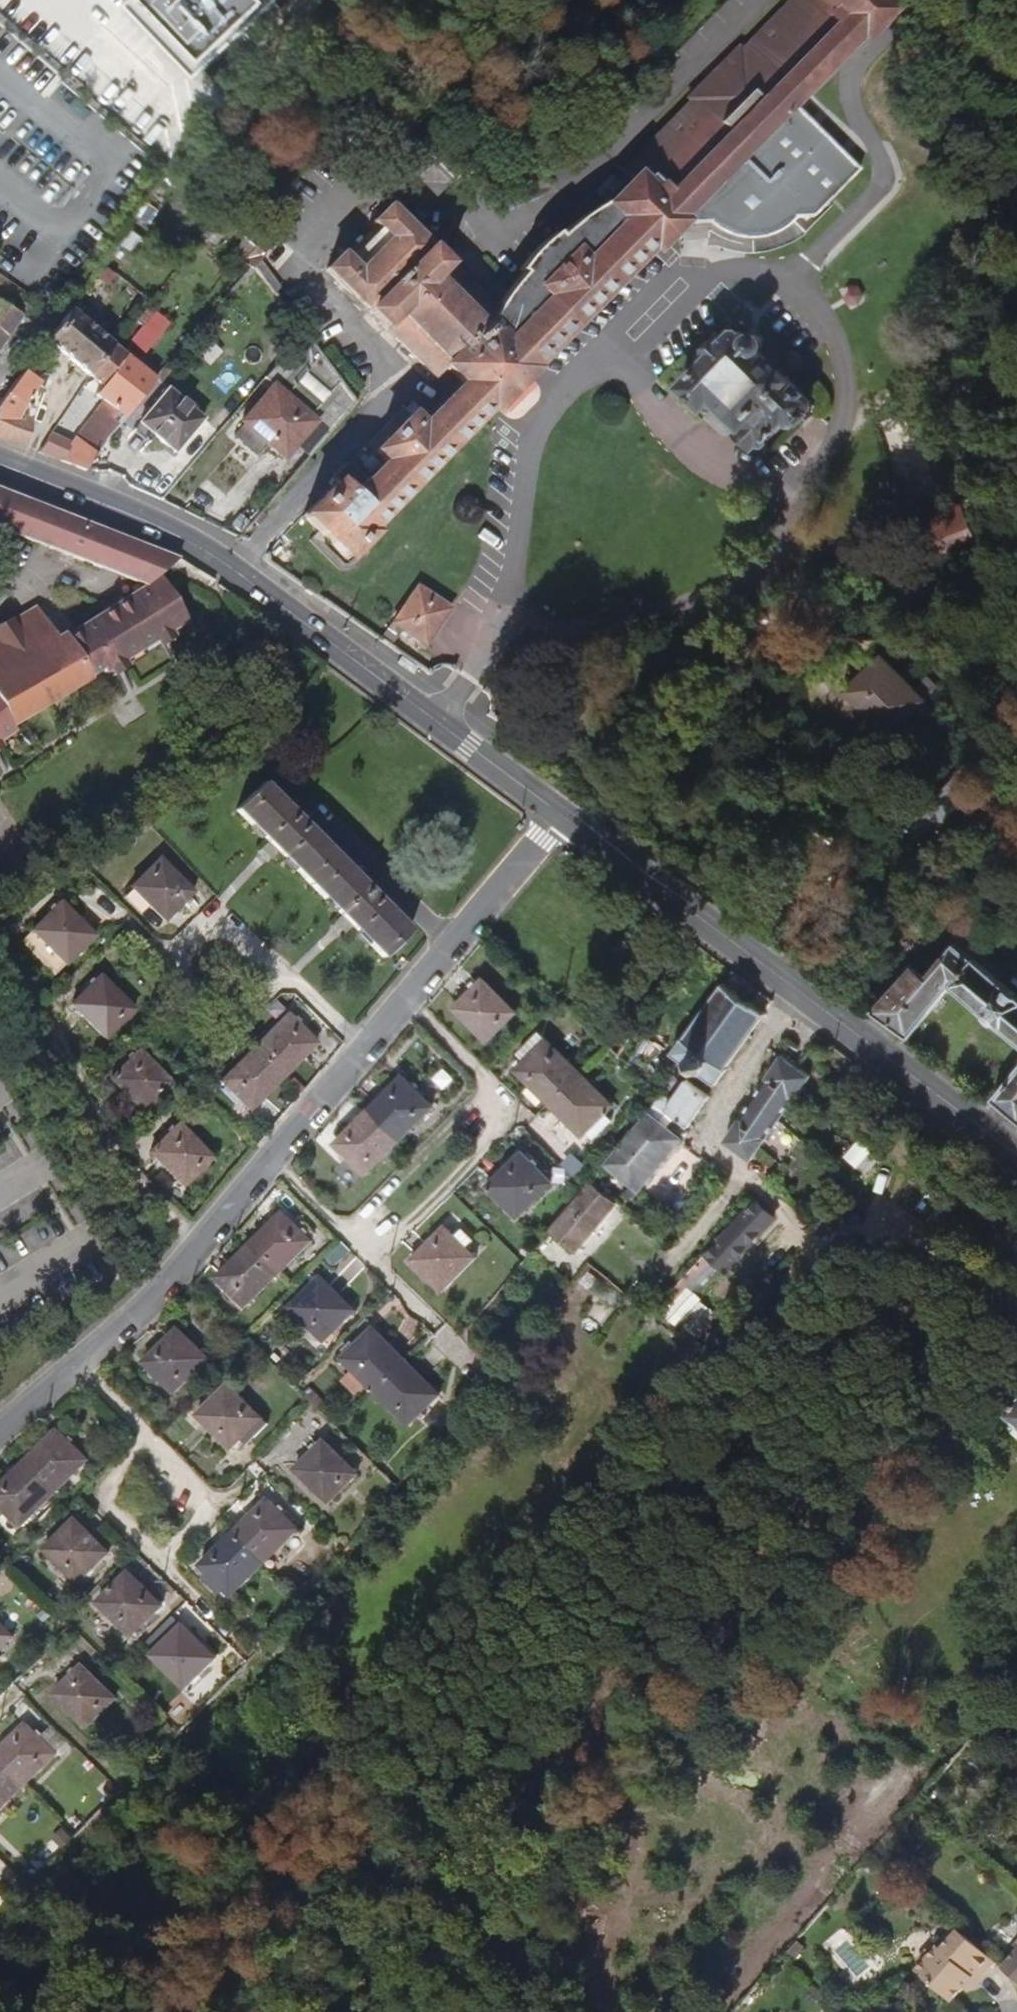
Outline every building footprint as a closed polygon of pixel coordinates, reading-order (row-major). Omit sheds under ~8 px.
[(207,50),(259,0),(161,0),(207,50)] [(860,35),(863,38),(888,12),(876,0),(804,0),(631,174),(640,184),(617,208),(613,204),(598,219),(594,216),(576,226),(559,237),(556,234),(519,271),(523,274),(509,289),(514,295),(497,313),(388,206),(373,221),(381,229),(348,262),(340,255),(326,268),(435,375),(445,366),(463,384),(422,427),(403,409),(368,444),(387,463),(369,481),(347,459),(332,474),(336,478),(300,514),(345,557),(370,532),(367,529),(487,408),(490,411),(495,407),(504,416),(537,382),(529,374),(534,369),(530,365),(649,246),(652,248),(678,222),(681,225),(714,224),(722,229),(731,233),(742,236),(753,237),(763,235),(773,232),(782,227),(791,220),(814,218),(861,171),(793,103),(860,35)] [(804,0),(798,0),(742,56),(738,51),(736,56),(732,63),(724,74),(716,83),(708,90),(697,97),(691,100),(689,101),(693,106),(634,164),(629,160),(623,167),(631,174),(804,0)] [(798,0),(789,0),(738,51),(742,56),(798,0)] [(634,164),(693,106),(689,101),(629,160),(634,164)] [(471,142),(436,107),(414,129),(458,174),(474,158),(464,149),(471,142)] [(481,152),(471,142),(464,149),(474,158),(481,152)] [(24,314),(0,300),(0,347),(24,314)] [(155,375),(72,308),(62,320),(48,340),(108,387),(101,395),(109,402),(78,444),(54,435),(40,454),(86,472),(89,468),(155,375)] [(169,320),(152,308),(129,338),(146,351),(169,320)] [(815,404),(758,349),(761,345),(760,341),(759,339),(760,334),(753,331),(752,335),(750,336),(747,338),(740,331),(735,331),(727,339),(721,335),(703,354),(708,359),(682,386),(703,406),(707,404),(753,445),(757,440),(763,445),(787,421),(791,425),(797,426),(815,408),(815,404)] [(46,392),(39,386),(43,381),(36,375),(41,368),(43,370),(51,359),(41,350),(3,401),(0,405),(0,438),(28,449),(28,417),(46,392)] [(293,384),(327,423),(356,398),(340,380),(339,382),(320,361),(293,384)] [(285,461),(316,424),(271,388),(241,425),(285,461)] [(176,453),(204,418),(169,389),(141,424),(176,453)] [(160,576),(177,563),(0,491),(0,528),(6,530),(66,555),(145,586),(160,576)] [(984,555),(969,517),(943,527),(958,565),(984,555)] [(160,576),(145,586),(64,633),(89,675),(99,668),(102,673),(108,669),(113,676),(128,667),(125,659),(156,642),(160,649),(171,642),(175,640),(171,632),(188,622),(160,576)] [(426,647),(449,612),(416,590),(393,625),(426,647)] [(48,628),(34,606),(11,620),(25,643),(48,628)] [(64,633),(63,632),(54,637),(48,628),(25,643),(11,620),(7,615),(0,619),(0,706),(13,726),(90,677),(89,675),(64,633)] [(128,667),(160,649),(156,642),(125,659),(128,667)] [(929,702),(887,657),(849,693),(892,738),(929,702)] [(1,740),(16,731),(13,726),(0,706),(0,750),(5,746),(1,740)] [(944,827),(967,802),(963,798),(971,789),(960,778),(927,811),(944,827)] [(412,933),(264,784),(236,812),(384,961),(412,933)] [(165,921),(195,893),(163,859),(133,888),(165,921)] [(94,933),(62,900),(33,929),(65,961),(94,933)] [(33,928),(24,937),(55,971),(64,963),(33,928)] [(955,987),(1016,1042),(1016,991),(963,942),(931,975),(917,962),(877,1007),(910,1037),(955,987)] [(134,1007),(101,974),(72,1002),(105,1036),(134,1007)] [(517,1011),(485,979),(456,1007),(488,1040),(517,1011)] [(724,1067),(765,1013),(724,981),(682,1037),(680,1034),(669,1050),(714,1083),(725,1069),(724,1067)] [(286,1078),(320,1043),(291,1014),(257,1049),(286,1078)] [(550,1102),(579,1073),(548,1042),(519,1070),(550,1102)] [(253,1113),(286,1078),(257,1049),(223,1083),(253,1113)] [(173,1084),(140,1051),(112,1080),(144,1113),(173,1084)] [(657,1051),(639,1079),(650,1086),(666,1063),(668,1059),(664,1057),(657,1051)] [(751,1158),(808,1072),(781,1053),(734,1123),(724,1139),(751,1158)] [(991,1101),(1016,1125),(1016,1072),(991,1101)] [(613,1108),(579,1073),(550,1102),(584,1136),(590,1131),(608,1112),(613,1108)] [(435,1105),(406,1076),(372,1109),(401,1139),(435,1105)] [(638,1187),(678,1139),(657,1121),(664,1111),(686,1129),(710,1101),(687,1081),(671,1101),(661,1094),(607,1161),(638,1187)] [(401,1139),(372,1109),(338,1143),(367,1173),(401,1139)] [(597,1138),(615,1119),(608,1112),(590,1131),(597,1138)] [(183,1185),(211,1156),(177,1123),(149,1151),(183,1185)] [(519,1215),(553,1181),(523,1150),(489,1184),(519,1215)] [(574,1250),(615,1203),(590,1182),(586,1187),(551,1230),(574,1250)] [(710,1286),(775,1216),(756,1200),(692,1269),(710,1286)] [(282,1277),(316,1243),(287,1214),(253,1248),(282,1277)] [(445,1291),(477,1258),(447,1228),(415,1260),(445,1291)] [(282,1277),(253,1248),(220,1280),(249,1310),(282,1277)] [(681,1317),(710,1286),(692,1269),(656,1308),(661,1314),(668,1306),(681,1317)] [(732,1323),(764,1287),(749,1274),(717,1309),(732,1323)] [(356,1312),(323,1280),(293,1309),(326,1342),(356,1312)] [(176,1393),(210,1359),(181,1329),(147,1363),(176,1393)] [(408,1364),(374,1330),(345,1359),(379,1393),(408,1364)] [(441,1397),(408,1364),(379,1393),(412,1427),(441,1397)] [(269,1427),(229,1387),(200,1416),(233,1450),(244,1439),(250,1445),(269,1427)] [(1007,1415),(1016,1424),(1016,1403),(1007,1415)] [(56,1493),(90,1459),(61,1430),(27,1464),(56,1493)] [(360,1477),(327,1445),(298,1473),(331,1506),(360,1477)] [(56,1493),(27,1464),(0,1490),(0,1504),(22,1527),(56,1493)] [(268,1565),(301,1532),(271,1501),(237,1534),(268,1565)] [(112,1557),(79,1524),(49,1553),(82,1586),(112,1557)] [(268,1565),(237,1534),(203,1567),(234,1598),(268,1565)] [(164,1610),(131,1577),(102,1606),(135,1640),(164,1610)] [(13,1633),(0,1619),(0,1647),(13,1633)] [(188,1692),(217,1662),(184,1629),(154,1658),(188,1692)] [(119,1705),(86,1671),(55,1700),(88,1735),(119,1705)] [(28,1726),(0,1753),(0,1767),(23,1792),(58,1758),(28,1726)] [(23,1792),(0,1767),(0,1813),(23,1792)] [(977,1984),(994,1965),(958,1933),(942,1952),(939,1950),(916,1976),(951,2005),(963,1992),(973,1980),(977,1984)] [(1002,1971),(1016,1984),(1016,1953),(1002,1971)] [(974,1988),(977,1984),(973,1980),(963,1992),(967,1995),(974,1988)]
